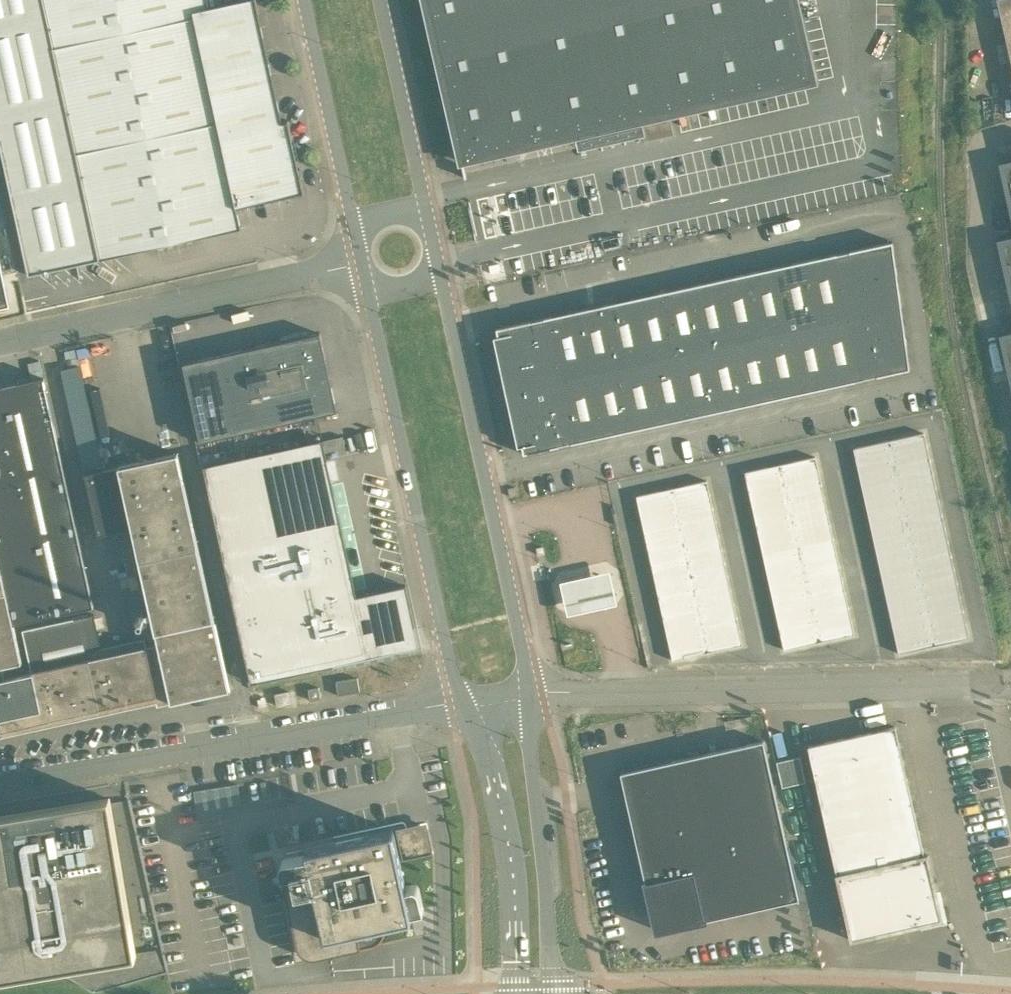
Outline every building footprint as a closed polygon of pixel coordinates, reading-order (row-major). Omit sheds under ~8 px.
[(259,13),(256,0),(239,0),(239,1),(209,7),(208,0),(0,0),(0,144),(29,274),(241,228),(236,208),(248,205),(248,204),(287,196),(288,197),(304,193),(300,176),(299,177),(290,137),(291,137),(287,120),(280,122),(258,13),(259,13)] [(461,161),(584,133),(629,123),(813,81),(795,0),(424,0),(461,161)] [(1010,67),(1010,0),(996,0),(1010,67)] [(999,163),(1010,220),(1010,160),(999,163)] [(997,240),(1010,304),(1010,236),(997,240)] [(850,251),(837,254),(844,285),(897,273),(893,241),(850,250),(850,251)] [(837,253),(809,259),(822,322),(851,316),(844,285),(837,254),(837,253)] [(809,259),(780,266),(794,328),(822,322),(809,259)] [(9,304),(0,264),(0,306),(9,304)] [(780,266),(752,272),(765,335),(794,328),(780,266)] [(752,272),(723,278),(737,341),(765,335),(752,272)] [(901,305),(897,273),(844,285),(851,316),(901,305)] [(723,278),(694,284),(708,347),(737,341),(723,278)] [(694,284),(666,291),(680,354),(708,347),(694,284)] [(666,291),(637,297),(651,360),(680,354),(666,291)] [(637,297),(609,303),(623,366),(651,360),(637,297)] [(609,303),(580,309),(594,372),(623,366),(609,303)] [(901,305),(851,316),(858,347),(905,337),(901,305)] [(552,316),(559,347),(566,378),(594,372),(580,309),(552,316)] [(496,328),(498,336),(494,337),(499,360),(559,347),(552,316),(544,317),(544,318),(531,321),(531,320),(496,328)] [(851,316),(822,322),(836,385),(864,379),(864,378),(858,347),(851,316)] [(822,322),(794,328),(808,391),(836,385),(822,322)] [(794,328),(765,335),(779,397),(808,391),(794,328)] [(200,442),(337,411),(320,332),(182,363),(200,442)] [(999,335),(1010,388),(1010,332),(999,335)] [(765,335),(737,341),(750,404),(779,397),(765,335)] [(910,369),(905,337),(858,347),(864,378),(877,375),(877,376),(910,369)] [(737,341),(708,347),(722,410),(750,404),(737,341)] [(559,347),(499,360),(506,392),(566,378),(559,347)] [(708,347),(680,354),(693,416),(722,410),(708,347)] [(680,354),(651,360),(665,422),(693,416),(680,354)] [(651,360),(623,366),(636,429),(665,422),(651,360)] [(623,366),(594,372),(608,435),(636,429),(623,366)] [(594,372),(566,378),(572,410),(579,441),(608,435),(594,372)] [(0,730),(100,708),(168,692),(171,702),(229,689),(214,619),(177,452),(118,465),(132,526),(136,546),(123,549),(133,592),(146,589),(158,644),(147,646),(144,638),(103,647),(95,613),(23,629),(33,671),(24,673),(22,662),(13,623),(93,606),(43,378),(44,378),(44,377),(0,386),(0,730)] [(566,378),(506,392),(512,423),(572,410),(566,378)] [(572,410),(512,423),(518,446),(522,446),(524,454),(559,445),(571,442),(572,443),(579,441),(572,410)] [(891,454),(927,446),(924,432),(888,440),(891,454)] [(322,439),(204,466),(251,682),(419,645),(405,585),(356,596),(322,439)] [(853,448),(856,462),(891,454),(888,440),(853,448)] [(894,468),(930,460),(927,446),(891,454),(894,468)] [(894,468),(891,454),(856,462),(859,475),(894,468)] [(815,457),(780,465),(783,479),(818,471),(815,457)] [(930,460),(894,468),(897,481),(933,473),(930,460)] [(99,534),(132,526),(118,465),(84,473),(85,474),(99,534)] [(780,465),(745,473),(748,487),(783,479),(780,465)] [(894,468),(859,475),(862,489),(897,481),(894,468)] [(818,471),(783,479),(786,492),(821,485),(818,471)] [(897,481),(900,495),(936,487),(933,473),(897,481)] [(783,479),(748,487),(751,500),(786,492),(783,479)] [(707,481),(672,489),(675,503),(710,495),(707,481)] [(897,481),(862,489),(865,503),(900,495),(897,481)] [(821,485),(786,492),(789,506),(824,498),(821,485)] [(514,486),(507,488),(509,495),(516,494),(514,486)] [(900,495),(903,509),(939,501),(936,487),(900,495)] [(672,489),(637,497),(640,510),(675,503),(672,489)] [(786,492),(751,500),(754,514),(789,506),(786,492)] [(710,495),(675,503),(678,516),(695,512),(713,509),(710,495)] [(868,516),(903,509),(900,495),(865,503),(868,516)] [(824,498),(789,506),(792,520),(827,512),(824,498)] [(942,515),(939,501),(903,509),(906,522),(942,515)] [(675,503),(640,510),(643,524),(678,516),(675,503)] [(789,506),(754,514),(757,527),(792,520),(789,506)] [(695,512),(678,516),(681,530),(716,522),(713,509),(695,512)] [(906,522),(903,509),(868,516),(871,530),(906,522)] [(827,512),(792,520),(795,533),(830,525),(827,512)] [(906,522),(909,536),(945,528),(942,515),(906,522)] [(678,516),(643,524),(646,538),(681,530),(678,516)] [(792,520),(757,527),(760,541),(795,533),(792,520)] [(716,522),(681,530),(684,543),(719,536),(716,522)] [(906,522),(871,530),(874,544),(909,536),(906,522)] [(830,525),(795,533),(798,547),(833,539),(830,525)] [(909,536),(912,550),(948,542),(945,528),(909,536)] [(681,530),(646,538),(649,551),(684,543),(681,530)] [(795,533),(760,541),(763,554),(798,547),(795,533)] [(719,536),(684,543),(687,557),(722,549),(719,536)] [(909,536),(874,544),(877,557),(912,550),(909,536)] [(833,539),(798,547),(801,560),(836,553),(833,539)] [(951,556),(948,542),(912,550),(915,563),(951,556)] [(684,543),(649,551),(652,565),(687,557),(684,543)] [(798,547),(763,554),(766,568),(801,560),(798,547)] [(722,549),(687,557),(690,571),(725,563),(722,549)] [(880,571),(915,563),(912,550),(877,557),(880,571)] [(836,553),(801,560),(804,574),(839,566),(836,553)] [(918,577),(954,569),(951,556),(915,563),(918,577)] [(687,557),(652,565),(655,578),(690,571),(687,557)] [(801,560),(766,568),(769,582),(804,574),(801,560)] [(725,563),(690,571),(693,584),(728,576),(725,563)] [(915,563),(880,571),(883,585),(918,577),(915,563)] [(839,566),(804,574),(807,587),(842,580),(839,566)] [(615,603),(608,568),(559,579),(566,614),(615,603)] [(921,591),(957,583),(954,569),(918,577),(921,591)] [(690,571),(655,578),(658,592),(693,584),(690,571)] [(804,574),(769,582),(772,595),(807,587),(804,574)] [(728,576),(693,584),(696,598),(731,590),(728,576)] [(921,591),(918,577),(883,585),(886,598),(921,591)] [(842,580),(807,587),(810,601),(845,593),(842,580)] [(924,604),(960,597),(957,583),(921,591),(924,604)] [(693,584),(658,592),(661,605),(696,598),(693,584)] [(807,587),(772,595),(775,609),(810,601),(807,587)] [(731,590),(696,598),(699,611),(734,604),(731,590)] [(921,591),(886,598),(889,612),(924,604),(921,591)] [(845,593),(810,601),(813,615),(848,607),(845,593)] [(927,618),(963,610),(960,597),(924,604),(927,618)] [(696,598),(661,605),(664,619),(699,611),(696,598)] [(810,601),(775,609),(778,622),(813,615),(810,601)] [(734,604),(699,611),(702,625),(737,617),(734,604)] [(889,612),(892,626),(927,618),(924,604),(889,612)] [(848,607),(813,615),(816,628),(851,621),(848,607)] [(930,632),(966,624),(963,610),(927,618),(930,632)] [(699,611),(664,619),(667,633),(702,625),(699,611)] [(813,615),(778,622),(781,636),(816,628),(813,615)] [(737,617),(702,625),(705,638),(740,631),(737,617)] [(930,632),(927,618),(892,626),(895,639),(930,632)] [(851,621),(816,628),(819,642),(854,634),(851,621)] [(969,638),(966,624),(930,632),(933,645),(969,638)] [(702,625),(667,633),(670,646),(705,638),(702,625)] [(816,628),(781,636),(784,650),(819,642),(816,628)] [(740,631),(705,638),(708,652),(743,644),(740,631)] [(930,632),(895,639),(898,653),(933,645),(930,632)] [(705,638),(670,646),(673,660),(708,652),(705,638)] [(357,677),(335,681),(337,695),(359,691),(357,677)] [(308,689),(309,700),(320,698),(318,687),(308,689)] [(277,705),(292,703),(290,691),(275,694),(277,705)] [(851,940),(942,919),(932,875),(927,854),(924,855),(895,726),(807,746),(851,940)] [(763,740),(671,761),(669,761),(690,854),(784,833),(763,740)] [(800,756),(776,762),(782,787),(805,782),(800,756)] [(787,848),(784,833),(690,854),(669,761),(671,761),(671,759),(621,771),(657,930),(800,897),(789,847),(787,848)] [(195,810),(235,807),(234,784),(193,787),(195,810)] [(135,954),(109,797),(0,816),(0,977),(135,954)] [(282,882),(295,941),(296,945),(297,947),(298,950),(300,952),(302,954),(304,956),(306,957),(308,958),(311,958),(314,958),(361,948),(372,946),(376,944),(379,942),(382,938),(384,933),(384,930),(384,926),(383,922),(410,916),(411,915),(410,911),(423,908),(419,889),(419,887),(418,886),(416,885),(415,884),(413,883),(412,883),(411,884),(404,885),(392,830),(391,829),(307,848),(306,849),(307,852),(286,857),(283,858),(282,859),(281,860),(280,862),(280,863),(280,864),(284,882),(282,882)]
